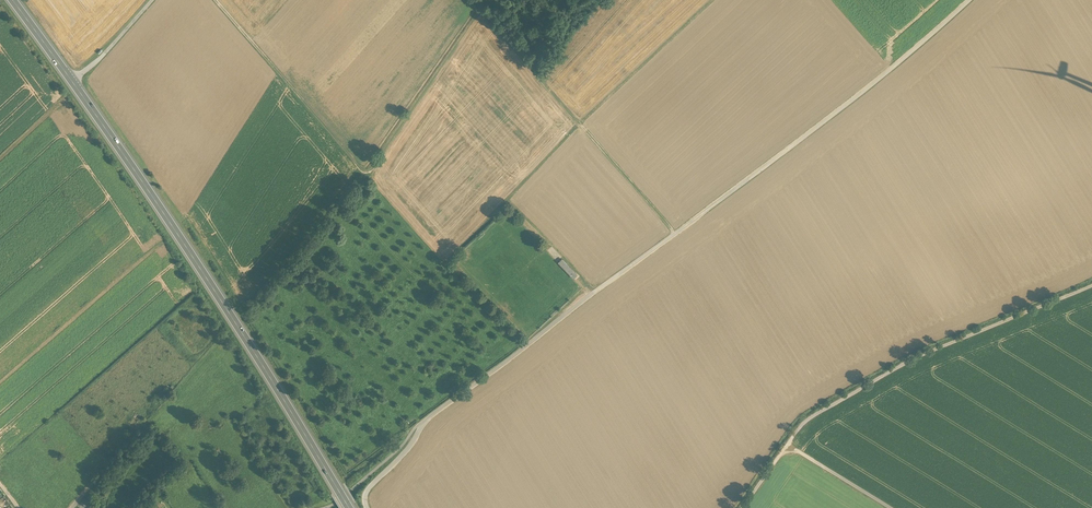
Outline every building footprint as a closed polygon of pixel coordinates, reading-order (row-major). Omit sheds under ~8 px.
[(573,279),(577,275),(562,258),(557,262),(573,279)]
